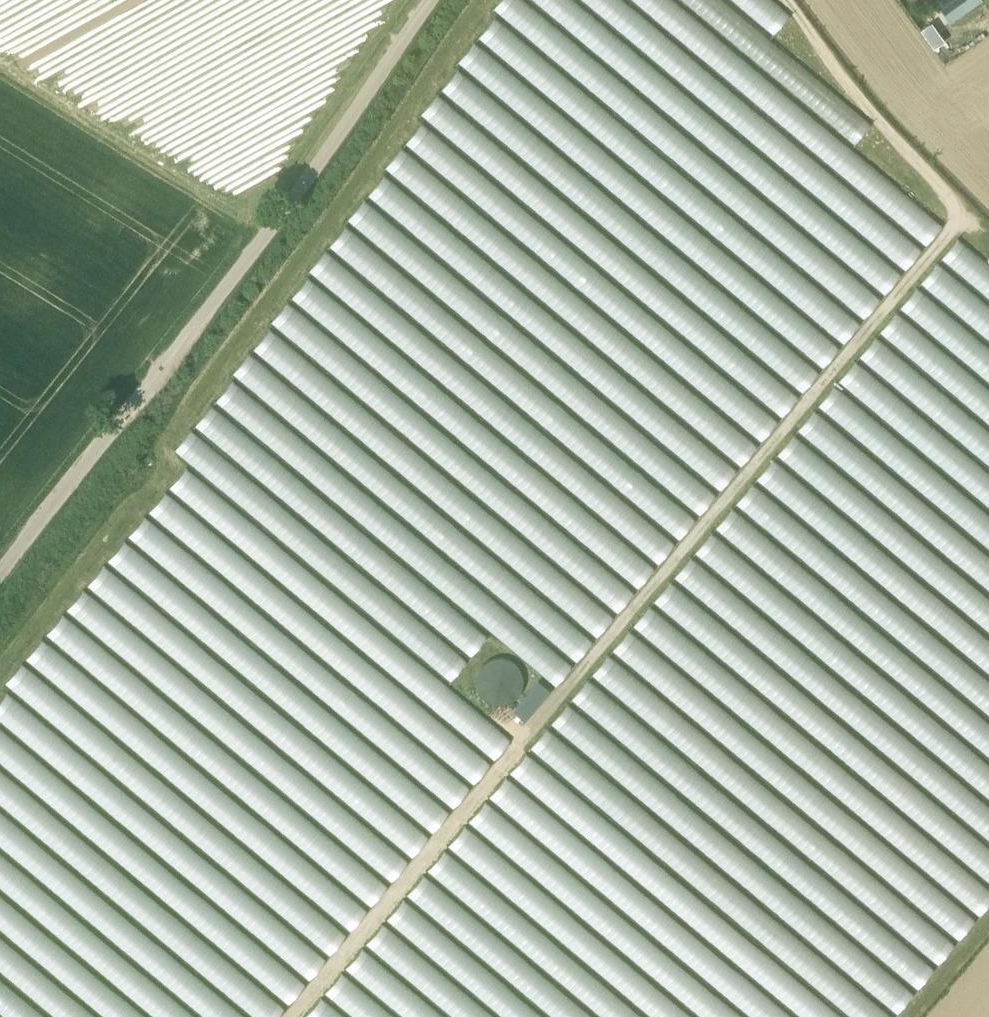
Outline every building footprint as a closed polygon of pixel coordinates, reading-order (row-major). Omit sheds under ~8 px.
[(903,267),(566,0),(496,0),(486,12),(866,312),(883,291),(884,292),(903,267)] [(905,266),(922,245),(622,0),(579,0),(905,266)] [(944,218),(670,0),(627,0),(927,239),(944,218)] [(723,0),(681,0),(856,136),(872,116),(723,0)] [(772,31),(789,10),(776,0),(734,0),(772,31)] [(950,24),(980,4),(977,0),(933,0),(950,24)] [(433,96),(806,384),(821,365),(821,366),(840,342),(841,342),(863,314),(487,22),(473,40),(472,40),(451,67),(453,70),(433,96)] [(783,411),(800,390),(431,97),(414,118),(783,411)] [(360,201),(723,483),(738,464),(739,465),(759,440),(781,412),(415,127),(398,148),(397,148),(378,172),(381,174),(360,201)] [(284,303),(641,581),(655,563),(656,564),(675,540),(580,466),(572,454),(678,537),(697,513),(471,337),(464,325),(701,510),(719,486),(357,204),(355,205),(344,219),(417,276),(425,290),(343,225),(324,248),(303,274),(551,468),(559,481),(303,281),(299,284),(284,303)] [(953,238),(938,257),(988,298),(988,266),(953,238)] [(872,336),(988,427),(988,311),(931,265),(915,285),(914,284),(895,309),(894,308),(872,336)] [(598,633),(615,612),(265,330),(248,351),(598,633)] [(854,357),(988,467),(988,432),(871,336),(854,357)] [(578,657),(594,636),(244,356),(227,377),(578,657)] [(988,508),(988,474),(848,363),(831,385),(988,508)] [(556,682),(575,658),(225,385),(210,405),(209,404),(189,429),(188,428),(168,455),(452,676),(469,654),(470,655),(489,630),(556,682)] [(829,386),(812,407),(988,549),(988,514),(829,386)] [(807,412),(792,431),(771,458),(988,630),(988,556),(807,412)] [(768,459),(752,480),(988,672),(988,638),(768,459)] [(494,756),(511,736),(181,469),(164,490),(494,756)] [(988,712),(988,678),(748,484),(731,505),(988,712)] [(160,493),(143,514),(475,781),(492,760),(160,493)] [(726,510),(709,531),(988,753),(988,718),(726,510)] [(122,539),(455,805),(472,784),(139,518),(122,539)] [(689,555),(988,794),(988,759),(706,534),(689,555)] [(119,542),(102,563),(434,830),(451,809),(119,542)] [(686,558),(669,579),(988,836),(988,801),(686,558)] [(432,831),(96,569),(79,590),(415,852),(432,831)] [(666,581),(649,602),(988,878),(988,844),(666,581)] [(392,880),(409,859),(78,591),(61,611),(392,880)] [(963,934),(980,912),(988,901),(988,880),(643,609),(628,628),(627,628),(606,655),(963,934)] [(371,904),(388,883),(58,615),(41,635),(371,904)] [(34,644),(17,665),(354,925),(371,903),(34,644)] [(510,713),(533,677),(493,652),(470,687),(510,713)] [(522,753),(862,1016),(892,1016),(896,1011),(605,785),(616,788),(900,1009),(917,986),(918,987),(936,964),(748,818),(763,823),(940,961),(959,936),(602,659),(592,671),(590,679),(770,819),(756,814),(583,680),(571,696),(568,706),(565,703),(550,721),(548,728),(544,725),(522,753)] [(332,950),(349,929),(14,667),(0,685),(0,690),(332,950)] [(523,723),(549,690),(536,680),(510,712),(523,723)] [(0,697),(0,732),(313,974),(329,953),(0,697)] [(292,998),(309,976),(0,739),(0,773),(292,998)] [(522,753),(505,774),(804,1016),(846,1016),(522,753)] [(287,1005),(0,776),(0,810),(259,1016),(277,1016),(287,1005)] [(758,1016),(801,1016),(499,781),(483,802),(758,1016)] [(462,827),(705,1016),(749,1016),(479,806),(462,827)] [(0,815),(0,850),(206,1016),(249,1016),(0,815)] [(444,848),(652,1016),(695,1016),(462,827),(444,848)] [(441,851),(424,872),(601,1016),(644,1016),(441,851)] [(0,858),(0,893),(156,1016),(200,1016),(0,858)] [(550,1016),(593,1016),(419,878),(402,899),(550,1016)] [(55,1016),(148,1016),(0,898),(0,973),(55,1016)] [(498,1016),(542,1016),(398,903),(381,924),(498,1016)] [(449,1016),(492,1016),(379,925),(361,946),(449,1016)] [(358,950),(341,971),(398,1016),(441,1016),(358,950)] [(337,974),(320,995),(347,1016),(390,1016),(337,974)] [(315,1000),(302,1016),(336,1016),(315,1000)]
